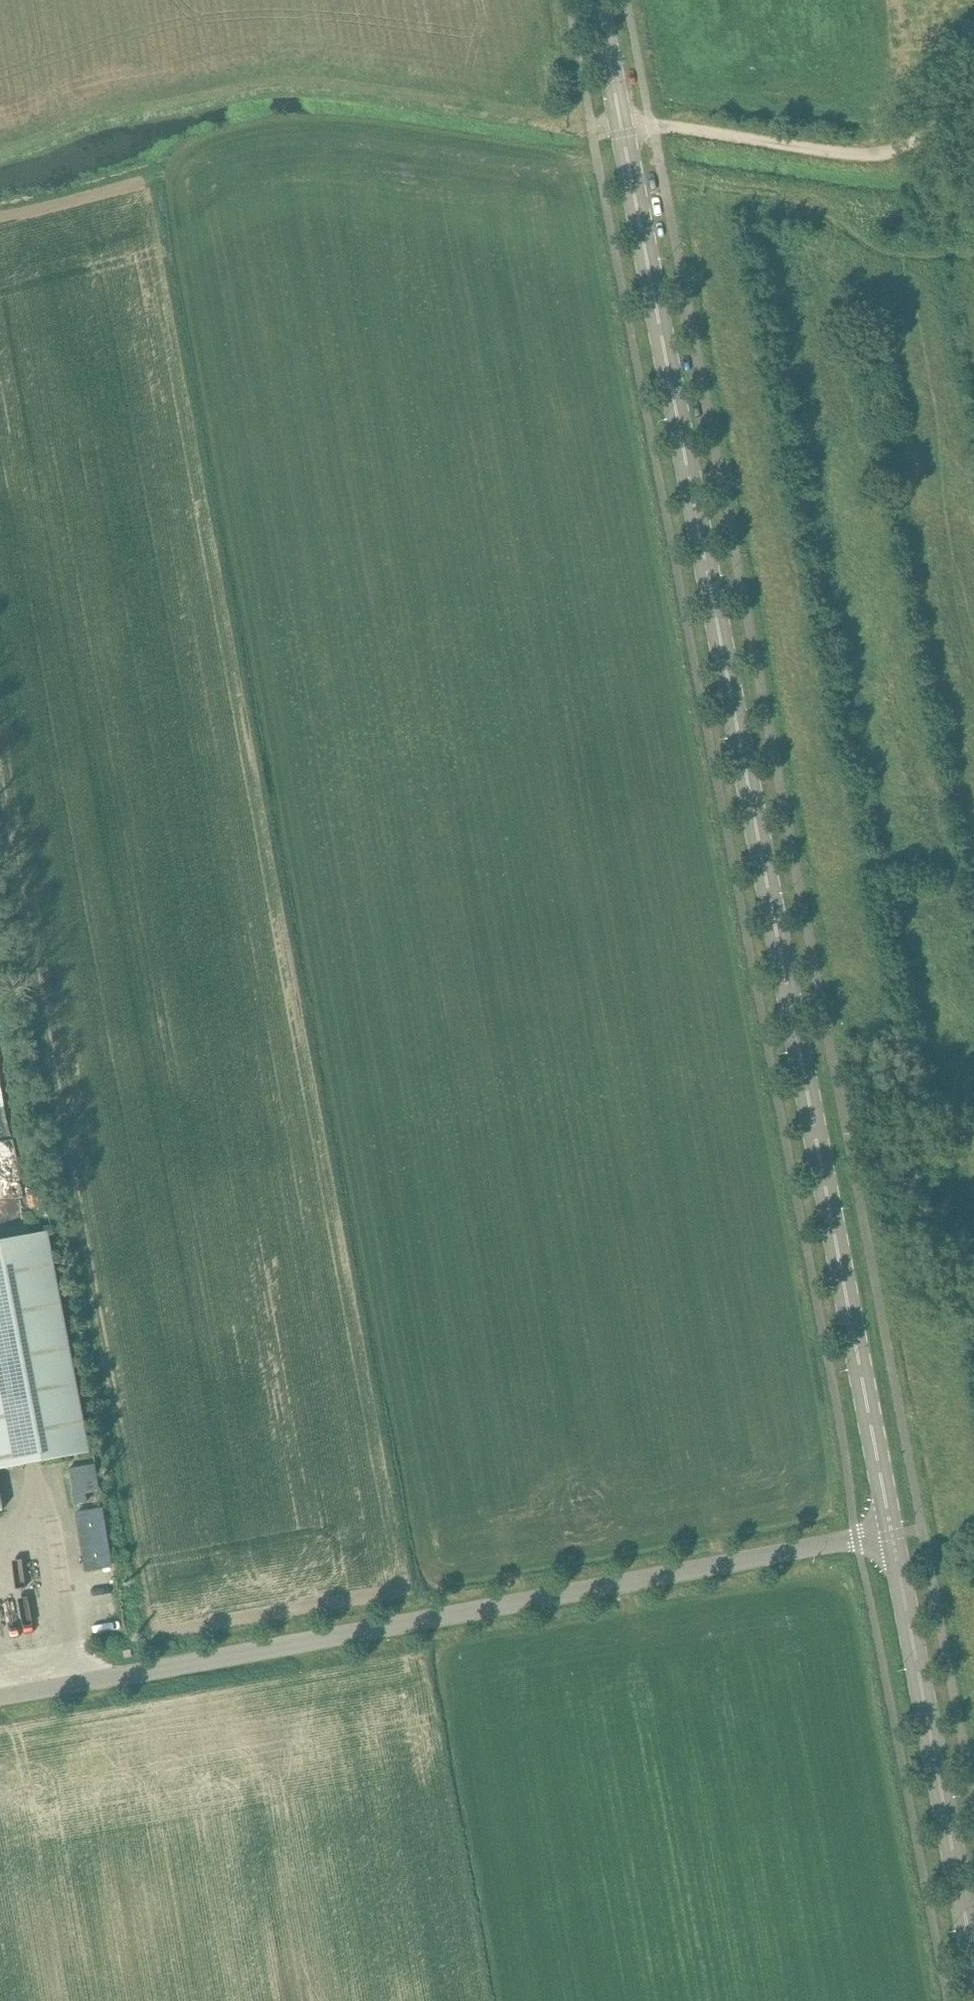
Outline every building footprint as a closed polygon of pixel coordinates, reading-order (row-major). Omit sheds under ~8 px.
[(94,1464),(68,1469),(75,1506),(88,1503),(86,1494),(100,1491),(94,1464)] [(100,1509),(77,1513),(87,1571),(109,1567),(100,1509)]
